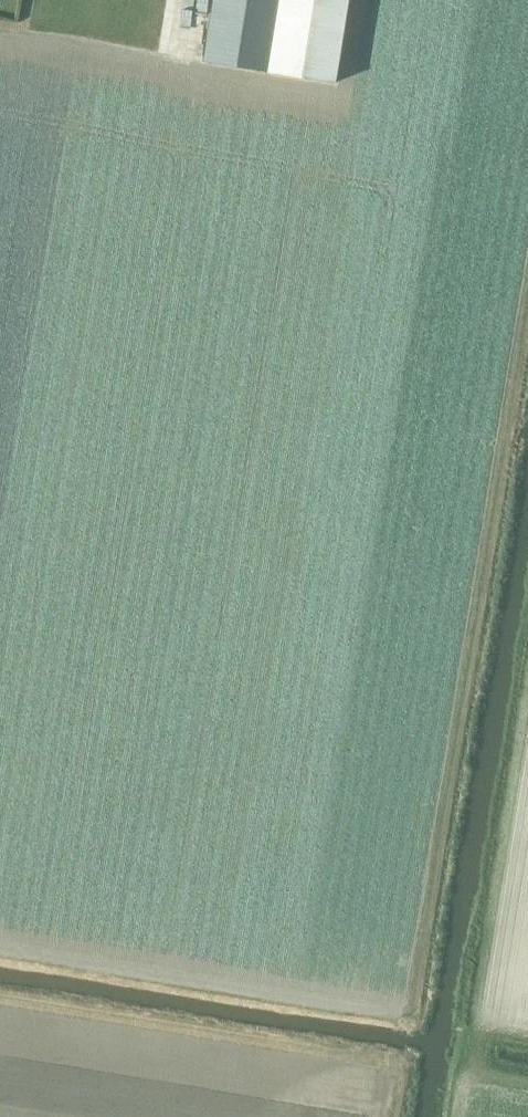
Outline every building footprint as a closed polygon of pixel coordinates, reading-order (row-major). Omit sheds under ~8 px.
[(281,0),(214,0),(204,61),(270,72),(281,0)] [(270,72),(336,82),(349,0),(281,0),(270,72)] [(178,4),(178,42),(190,42),(190,4),(178,4)]
